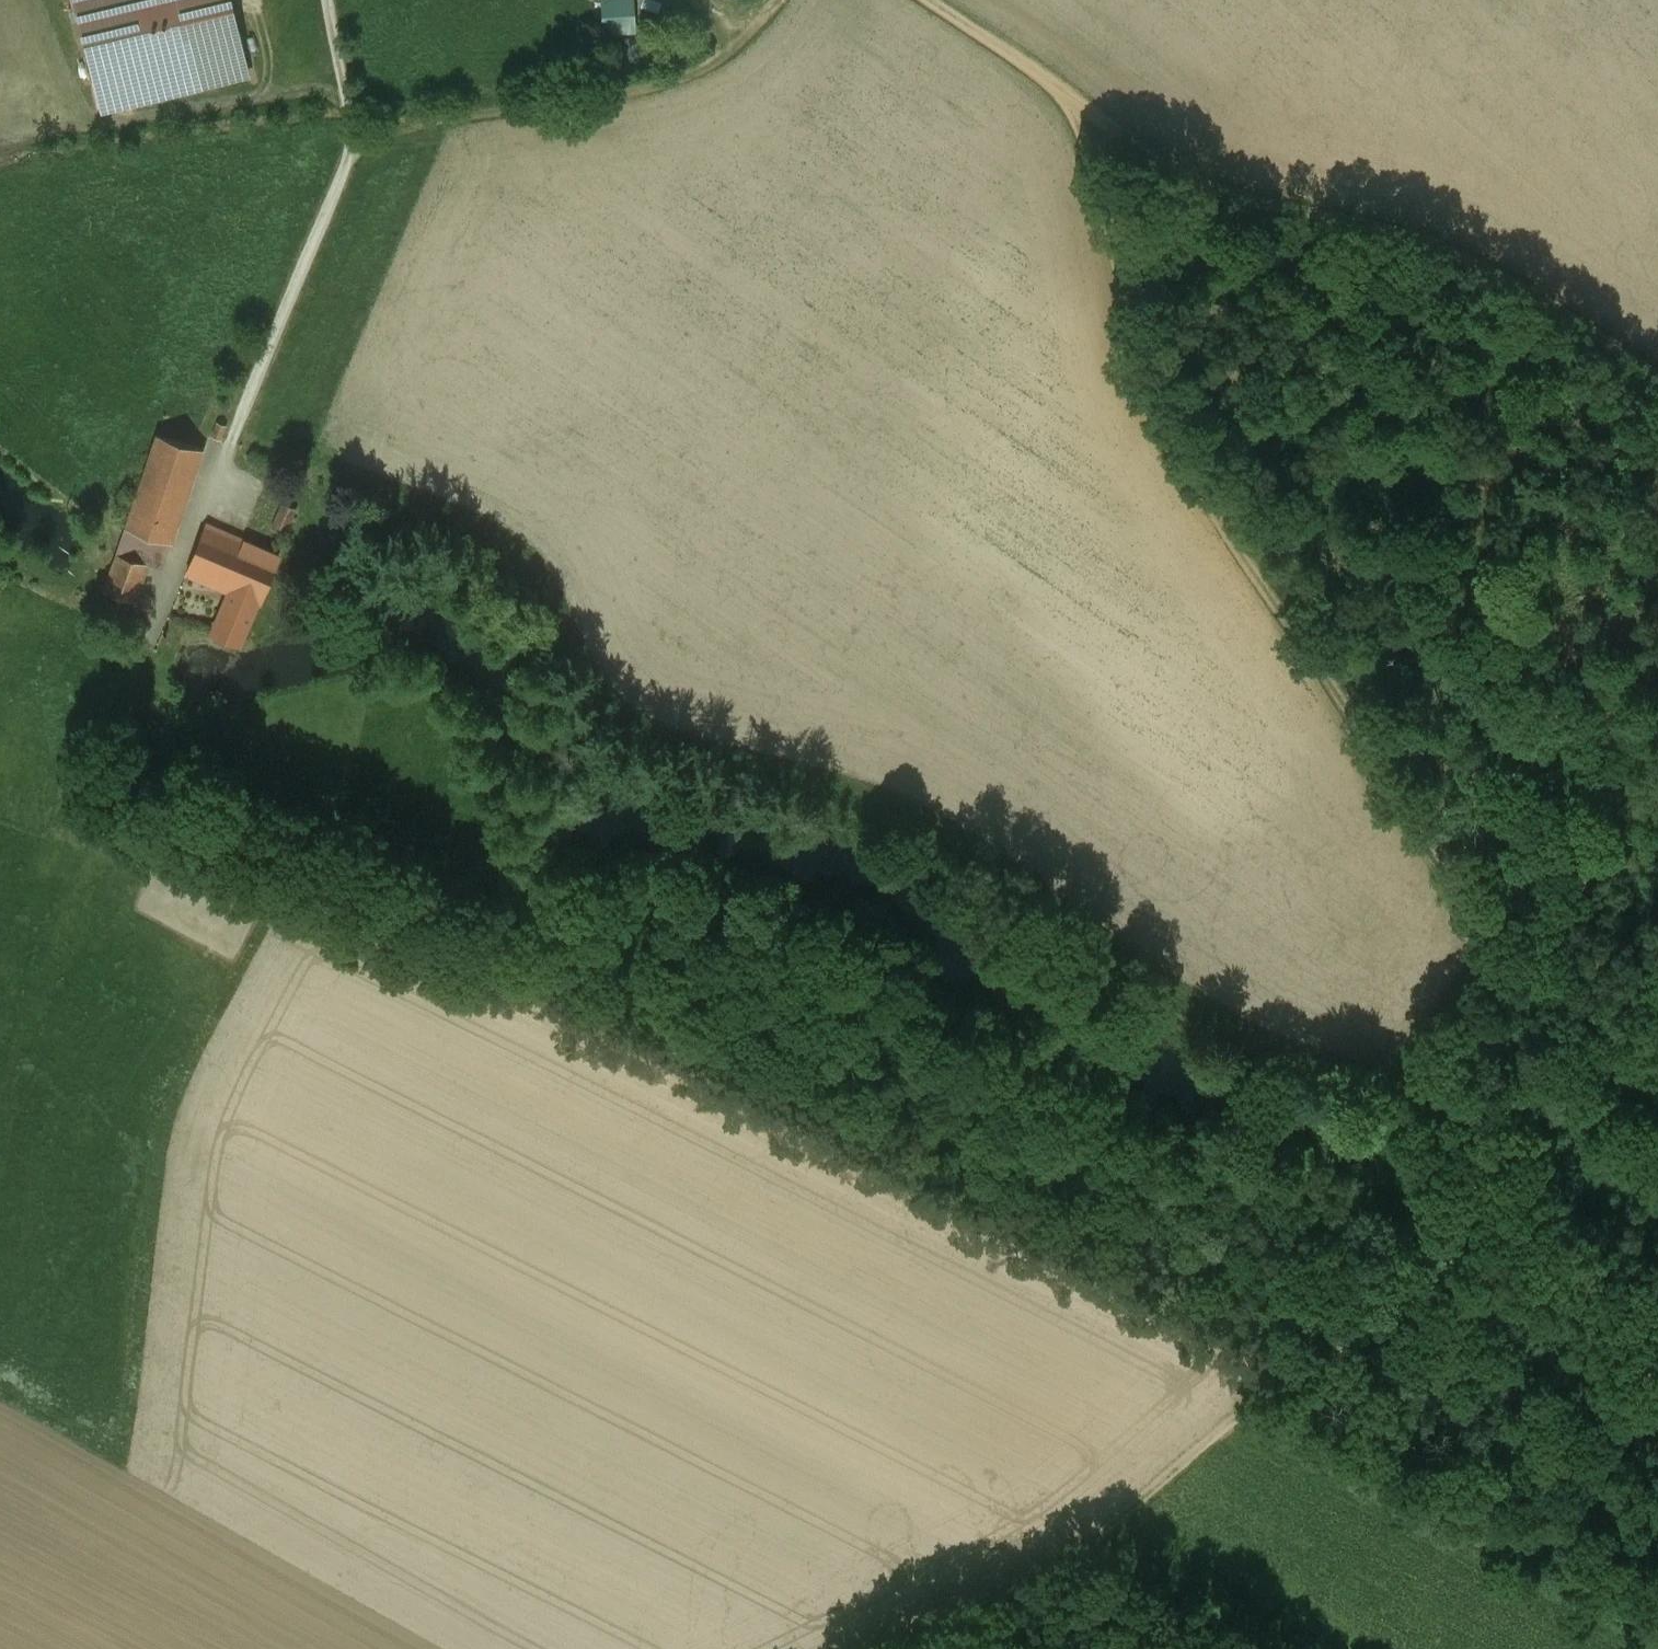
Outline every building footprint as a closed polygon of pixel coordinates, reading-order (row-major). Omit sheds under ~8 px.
[(102,108),(248,74),(231,0),(76,0),(102,108)] [(605,31),(640,29),(638,0),(603,0),(605,31)] [(202,448),(157,433),(126,526),(171,541),(202,448)] [(295,508),(283,503),(272,527),(284,532),(295,508)] [(277,554),(206,523),(187,571),(186,570),(186,572),(235,592),(256,601),(259,602),(279,554),(277,553),(277,554)] [(146,562),(118,552),(105,590),(134,599),(146,562)] [(235,592),(231,601),(226,599),(212,632),(239,643),(256,601),(235,592)]
